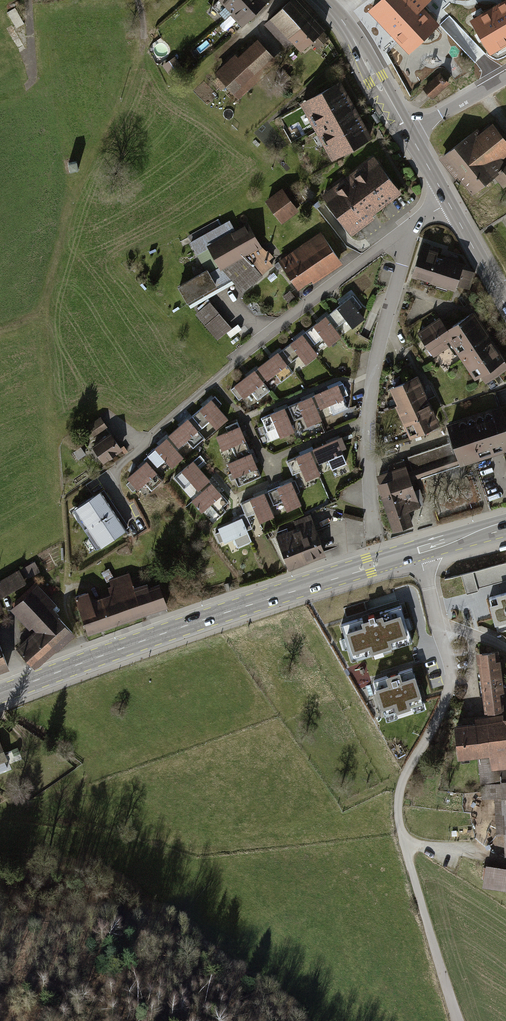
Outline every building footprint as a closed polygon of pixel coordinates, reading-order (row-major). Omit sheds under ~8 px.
[(268,0),(220,0),(219,1),(243,26),(269,1),(268,0)] [(302,0),(289,0),(270,17),(300,52),(327,28),(302,0)] [(369,11),(408,52),(438,23),(424,8),(432,0),(431,0),(381,0),(369,11)] [(470,21),(490,56),(505,46),(505,0),(470,21)] [(277,64),(256,40),(217,74),(237,98),(277,64)] [(441,73),(424,87),(433,96),(449,83),(441,73)] [(341,85),(302,106),(332,161),(371,140),(341,85)] [(372,115),(377,123),(381,121),(375,112),(372,115)] [(445,156),(474,191),(495,175),(504,186),(505,184),(505,159),(504,157),(505,156),(505,141),(493,125),(480,135),(477,131),(445,156)] [(399,194),(370,157),(320,198),(349,234),(399,194)] [(76,164),(68,165),(70,172),(77,171),(76,164)] [(296,211),(279,189),(263,201),(279,223),(296,211)] [(232,231),(226,221),(187,242),(200,265),(193,270),(196,275),(175,287),(184,302),(213,286),(215,289),(230,280),(240,292),(270,266),(266,261),(269,258),(251,239),(245,224),(232,231)] [(340,262),(320,232),(276,261),(296,291),(340,262)] [(437,257),(439,252),(422,246),(412,275),(456,289),(457,284),(469,288),(474,273),(463,269),(464,266),(455,263),(457,259),(450,257),(448,261),(437,257)] [(351,329),(364,319),(356,310),(360,307),(351,296),(328,313),(334,321),(330,324),(334,328),(345,320),(351,329)] [(202,325),(216,314),(206,303),(193,314),(202,325)] [(328,347),(340,337),(334,328),(330,324),(334,321),(328,313),(305,332),(311,339),(307,342),(310,347),(321,338),(328,347)] [(502,359),(471,313),(445,331),(442,333),(447,340),(473,379),(502,359)] [(216,314),(202,325),(214,339),(228,328),(216,314)] [(442,333),(445,331),(437,319),(415,333),(430,356),(444,347),(442,343),(447,340),(442,333)] [(304,365),(317,355),(310,347),(307,342),(311,339),(305,332),(280,350),(286,357),(282,360),(286,365),(298,356),(304,365)] [(279,382),(292,372),(286,365),(282,360),(286,357),(280,350),(276,352),(256,367),(262,375),(258,378),(262,383),(274,375),(279,382)] [(256,400),(268,391),(262,383),(258,378),(262,375),(256,367),(228,389),(238,402),(251,392),(256,400)] [(417,377),(390,390),(412,438),(439,426),(417,377)] [(316,411),(328,405),(332,414),(346,408),(341,397),(347,395),(341,382),(314,394),(319,404),(314,406),(316,411)] [(288,422),(302,416),(306,425),(320,419),(316,411),(314,406),(319,404),(314,394),(287,406),(291,415),(286,417),(288,422)] [(214,430),(227,420),(217,408),(220,405),(213,397),(190,416),(197,424),(193,427),(197,431),(207,422),(214,430)] [(265,432),(269,441),(292,431),(288,422),(286,417),(291,415),(287,406),(259,418),(262,425),(256,427),(260,435),(265,432)] [(409,480),(505,447),(505,430),(499,410),(451,426),(461,455),(454,457),(450,443),(408,457),(412,471),(407,473),(409,480)] [(191,448),(203,438),(197,431),(193,427),(197,424),(190,416),(167,436),(174,444),(172,446),(175,450),(185,441),(191,448)] [(100,418),(83,430),(90,440),(108,428),(100,418)] [(235,422),(223,427),(225,432),(215,436),(221,451),(230,447),(235,459),(241,457),(239,452),(247,448),(235,422)] [(111,434),(91,448),(104,465),(123,450),(111,434)] [(170,468),(182,458),(175,450),(172,446),(174,444),(167,436),(145,455),(146,456),(151,461),(147,465),(151,470),(162,460),(170,468)] [(315,466),(327,460),(331,469),(345,463),(339,449),(344,447),(340,438),(313,449),(317,459),(313,461),(315,466)] [(235,459),(226,463),(231,473),(226,475),(229,481),(233,479),(236,487),(259,477),(247,448),(239,452),(241,457),(235,459)] [(291,475),(301,471),(305,480),(319,475),(315,466),(313,461),(317,459),(313,449),(286,461),(291,475)] [(198,455),(171,478),(182,490),(191,482),(200,492),(203,489),(200,486),(207,480),(195,466),(202,460),(198,455)] [(150,490),(161,481),(151,470),(147,465),(151,461),(146,456),(142,460),(144,462),(125,478),(128,481),(124,484),(132,493),(144,482),(150,490)] [(392,473),(379,477),(395,530),(411,525),(406,510),(418,507),(409,480),(407,473),(403,462),(389,466),(392,473)] [(200,492),(190,500),(200,513),(209,505),(219,516),(224,512),(221,508),(227,503),(207,480),(200,486),(203,489),(200,492)] [(269,508),(281,502),(285,511),(299,505),(294,494),(299,492),(293,480),(267,491),(271,501),(267,503),(269,508)] [(104,486),(72,506),(99,550),(131,530),(104,486)] [(245,517),(255,513),(259,522),(272,516),(269,508),(267,503),(271,501),(267,491),(240,503),(243,514),(245,517)] [(245,517),(243,514),(239,516),(240,518),(216,528),(218,531),(213,533),(217,543),(222,541),(223,543),(232,539),(236,548),(250,541),(245,531),(250,529),(245,517)] [(295,529),(275,537),(288,570),(325,556),(309,515),(292,521),(295,529)] [(0,582),(0,594),(1,596),(40,574),(34,563),(0,582)] [(88,592),(76,597),(88,631),(166,604),(160,585),(135,594),(132,583),(111,590),(113,596),(92,604),(88,592)] [(34,586),(14,604),(39,631),(20,648),(33,663),(69,631),(48,607),(51,604),(34,586)] [(497,631),(505,628),(505,591),(488,596),(497,631)] [(342,627),(352,661),(411,644),(401,609),(342,627)] [(9,666),(0,642),(0,669),(9,666)] [(476,652),(484,711),(505,709),(498,649),(476,652)] [(411,668),(373,680),(384,714),(422,701),(411,668)] [(487,715),(487,722),(477,723),(477,729),(460,730),(462,764),(480,763),(482,801),(498,801),(500,842),(505,842),(505,714),(487,715)] [(9,763),(0,740),(0,767),(9,763)] [(489,869),(485,892),(505,896),(505,871),(489,869)]
